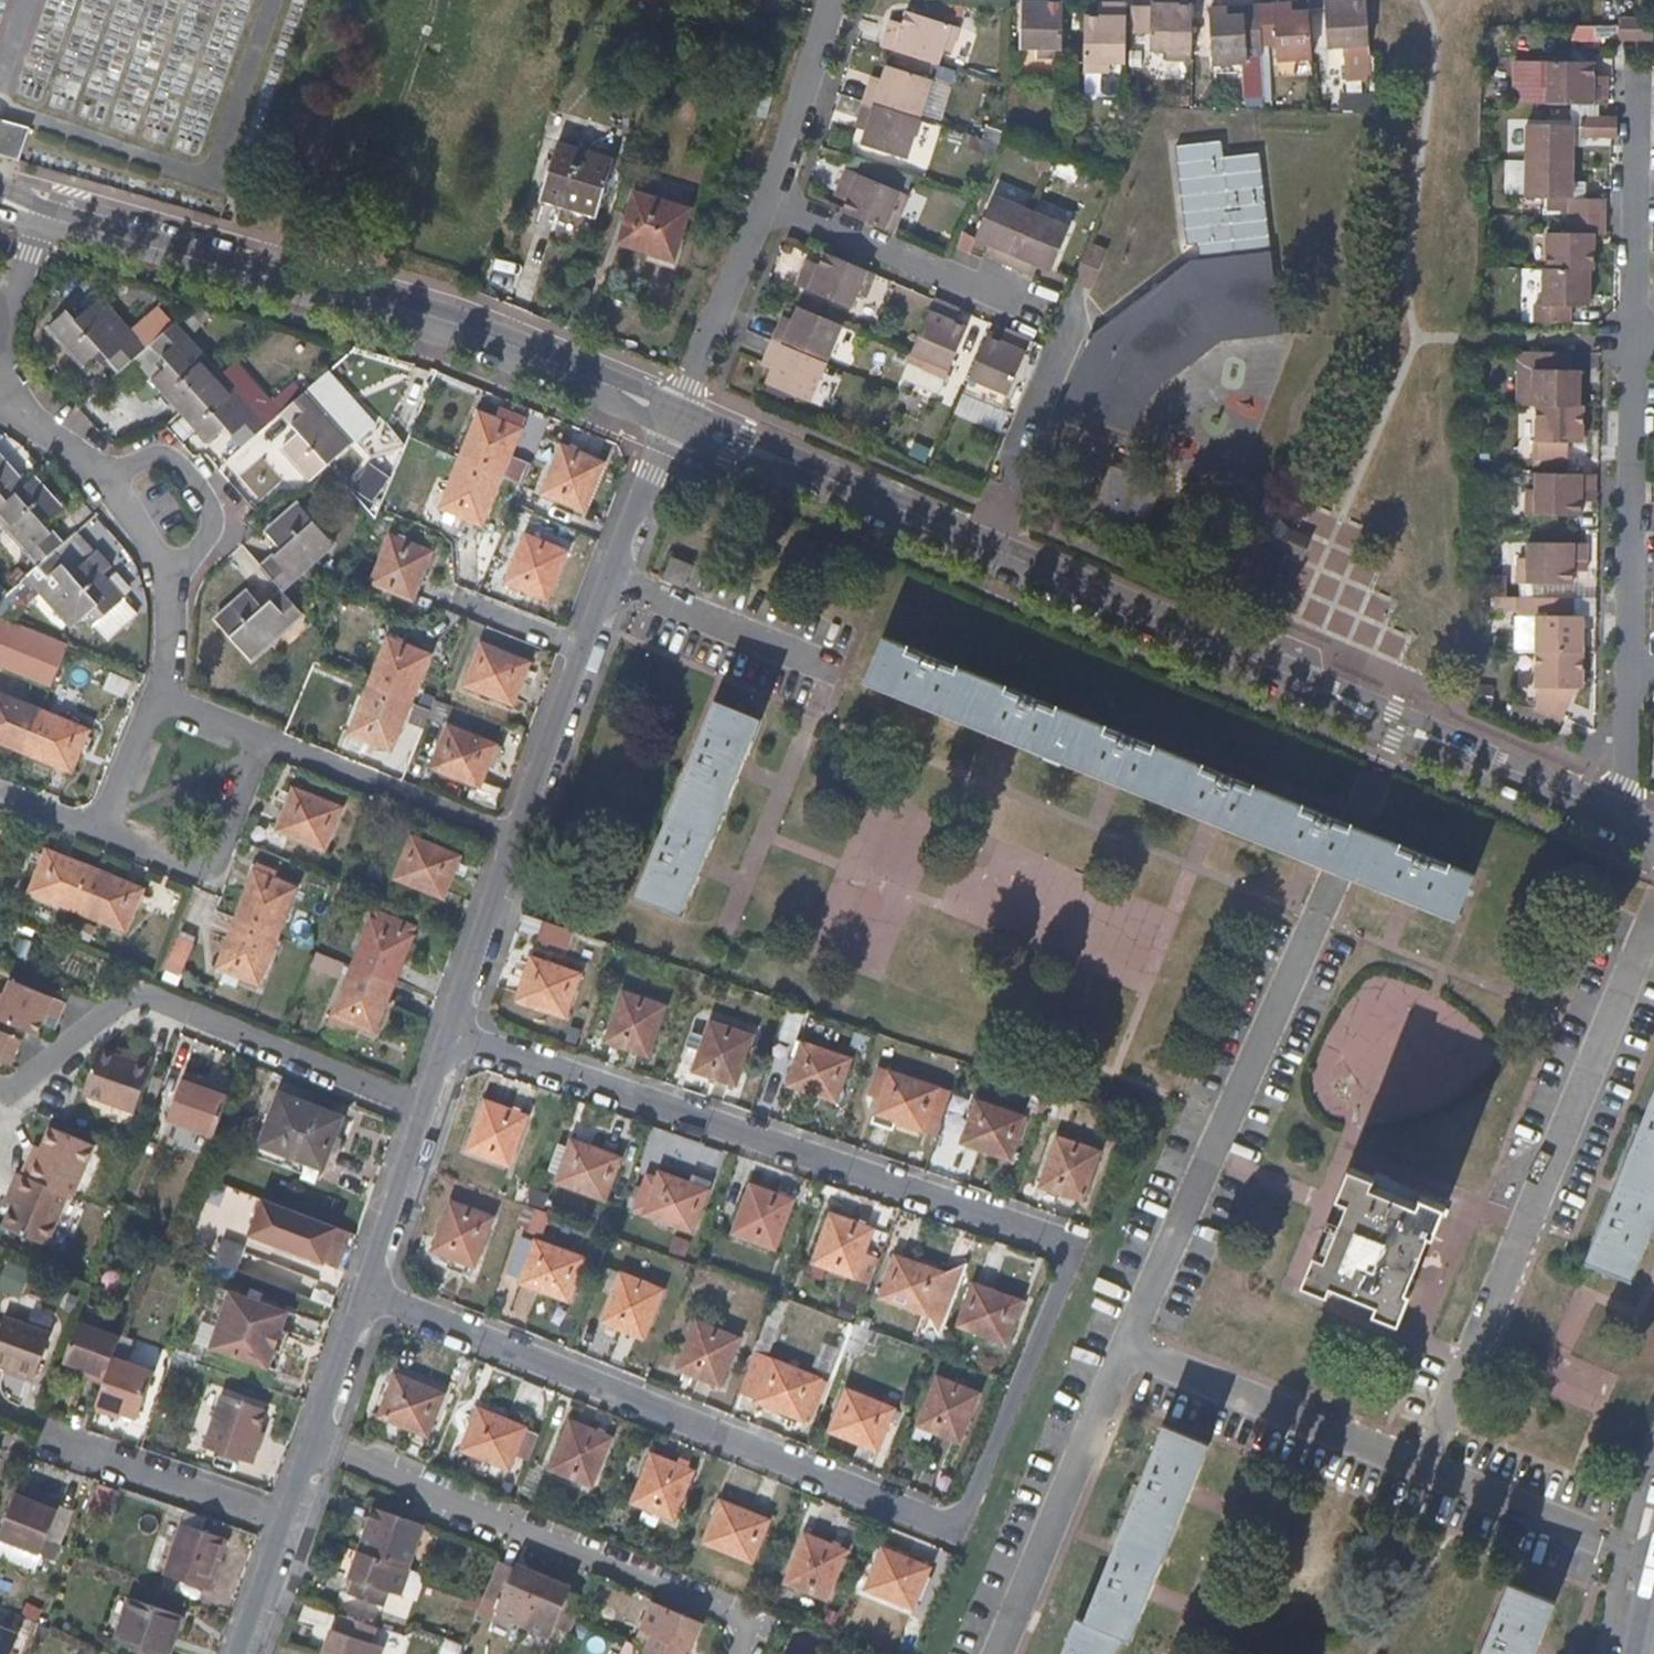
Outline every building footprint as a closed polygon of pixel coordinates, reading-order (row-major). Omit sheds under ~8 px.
[(1063,59),(1063,5),(1047,4),(1037,4),(1037,0),(1020,0),(1020,50),(1038,50),(1039,58),(1063,59)] [(1194,62),(1194,8),(1177,7),(1168,7),(1168,0),(1152,0),(1152,53),(1168,53),(1168,61),(1194,62)] [(1375,53),(1371,1),(1354,2),(1344,4),(1344,0),(1328,0),(1332,50),(1352,49),(1353,57),(1375,55),(1375,53)] [(1293,14),(1313,14),(1313,5),(1292,6),(1293,14)] [(1112,66),(1127,66),(1127,6),(1111,6),(1111,19),(1101,19),(1084,19),(1084,72),(1112,73),(1112,66)] [(1102,6),(1101,19),(1111,19),(1111,6),(1102,6)] [(1280,62),(1317,61),(1313,14),(1293,14),(1292,6),(1260,8),(1261,17),(1264,46),(1278,46),(1280,62)] [(1231,19),(1261,17),(1260,8),(1231,10),(1231,19)] [(1265,55),(1264,46),(1261,17),(1231,19),(1231,10),(1212,11),(1216,66),(1250,64),(1249,55),(1265,55)] [(888,36),(884,49),(942,67),(946,52),(955,55),(962,30),(909,14),(904,32),(901,40),(888,36)] [(1621,16),(1620,25),(1621,39),(1637,39),(1637,16),(1631,16),(1621,16)] [(1637,16),(1637,39),(1653,39),(1653,16),(1637,16)] [(891,28),(888,36),(901,40),(904,32),(891,28)] [(1547,89),(1547,105),(1609,105),(1609,91),(1596,91),(1596,80),(1596,65),(1539,64),(1539,88),(1547,89)] [(872,91),(868,104),(925,121),(936,86),(891,72),(886,85),(888,85),(885,95),(872,91)] [(1609,80),(1596,80),(1596,91),(1609,91),(1609,80)] [(876,81),(872,91),(885,95),(888,85),(886,85),(876,81)] [(925,121),(868,104),(863,120),(876,124),(873,135),(871,134),(868,146),(913,160),(925,121)] [(0,121),(0,154),(21,160),(31,126),(1,117),(0,121)] [(1583,140),(1617,139),(1623,139),(1622,119),(1617,119),(1583,119),(1583,140)] [(876,124),(863,120),(860,130),(871,134),(873,135),(876,124)] [(1529,127),(1529,163),(1574,163),(1574,127),(1529,127)] [(558,138),(539,194),(596,214),(615,157),(558,138)] [(1280,334),(1276,297),(1269,239),(1263,153),(1227,157),(1225,141),(1179,145),(1188,243),(1199,243),(1200,262),(1193,263),(1095,334),(1092,333),(1088,341),(1091,343),(1063,410),(1140,441),(1164,384),(1220,343),(1280,334)] [(1529,198),(1574,198),(1574,163),(1529,163),(1529,198)] [(845,213),(896,235),(906,212),(898,208),(904,192),(849,168),(843,183),(855,189),(851,198),(845,213)] [(855,189),(843,183),(839,192),(851,198),(855,189)] [(674,258),(681,240),(690,213),(638,194),(621,240),(649,251),(674,258)] [(1000,261),(1011,266),(1035,213),(1000,197),(982,239),(994,244),(1005,249),(1000,261)] [(1574,198),(1574,217),(1610,217),(1610,198),(1574,198)] [(1035,213),(1011,266),(1028,273),(1033,261),(1041,265),(1051,269),(1069,228),(1035,213)] [(1552,270),(1595,270),(1599,270),(1599,250),(1604,250),(1603,239),(1599,239),(1599,235),(1610,235),(1610,217),(1574,217),(1574,234),(1553,234),(1552,270)] [(685,242),(681,240),(674,258),(678,260),(685,242)] [(989,256),(1000,261),(1005,249),(994,244),(989,256)] [(1092,244),(1075,281),(1094,290),(1111,252),(1092,244)] [(678,260),(674,258),(649,251),(646,261),(674,271),(678,260)] [(880,276),(829,255),(822,272),(818,281),(805,276),(799,291),(854,314),(861,298),(870,301),(880,276)] [(1033,261),(1028,273),(1036,277),(1041,265),(1033,261)] [(818,281),(822,272),(809,267),(805,276),(818,281)] [(1540,307),(1540,324),(1578,324),(1578,308),(1596,308),(1595,270),(1552,270),(1549,270),(1549,306),(1540,307)] [(1290,295),(1276,297),(1280,334),(1294,332),(1290,295)] [(97,350),(116,372),(130,360),(141,350),(97,298),(72,320),(64,311),(45,327),(79,366),(97,350)] [(912,355),(902,381),(944,397),(971,331),(955,325),(946,321),(951,306),(936,300),(912,355)] [(955,325),(961,310),(951,306),(946,321),(955,325)] [(777,344),(832,367),(849,328),(806,310),(799,326),(795,335),(783,330),(777,344)] [(788,320),(783,330),(795,335),(799,326),(788,320)] [(175,413),(217,375),(170,324),(148,344),(165,363),(148,378),(175,413)] [(1009,331),(1004,345),(1014,349),(1020,335),(1009,331)] [(987,338),(965,393),(1004,410),(1033,341),(1020,335),(1014,349),(1004,345),(987,338)] [(1004,410),(1017,415),(1047,346),(1033,341),(1004,410)] [(130,360),(148,378),(165,363),(148,344),(141,350),(130,360)] [(817,402),(832,367),(777,344),(772,357),(783,363),(779,373),(774,384),(794,392),(817,402)] [(1538,354),(1538,409),(1541,409),(1585,410),(1585,372),(1575,372),(1575,354),(1538,354)] [(783,363),(772,357),(767,367),(779,373),(783,363)] [(263,425),(217,375),(175,413),(200,442),(221,425),(238,446),(263,425)] [(792,400),(794,392),(774,384),(771,391),(792,400)] [(350,449),(301,392),(278,411),(297,434),(279,450),(309,484),(327,469),(350,449)] [(1587,432),(1588,410),(1585,410),(1541,409),(1540,460),(1574,459),(1574,444),(1586,444),(1587,442),(1592,442),(1592,432),(1587,432)] [(458,458),(500,475),(519,429),(477,412),(458,458)] [(563,441),(543,490),(583,508),(604,458),(563,441)] [(480,523),(500,475),(458,458),(439,505),(480,523)] [(20,487),(0,465),(0,505),(20,487)] [(1111,467),(1094,510),(1143,530),(1161,488),(1142,479),(1144,473),(1130,467),(1127,473),(1111,467)] [(367,503),(378,507),(391,475),(380,471),(367,503)] [(1599,476),(1537,475),(1537,494),(1529,494),(1529,520),(1584,520),(1584,504),(1584,495),(1598,495),(1599,476)] [(20,487),(0,505),(0,521),(38,564),(52,550),(57,547),(39,526),(56,510),(29,479),(20,487)] [(1584,495),(1584,504),(1597,504),(1598,495),(1584,495)] [(261,571),(282,595),(333,550),(297,510),(265,538),(280,555),(261,571)] [(1278,555),(1291,561),(1302,535),(1289,530),(1278,555)] [(69,535),(57,547),(52,550),(64,564),(72,573),(89,559),(69,535)] [(526,535),(506,582),(547,599),(567,552),(526,535)] [(1302,535),(1291,561),(1304,566),(1315,541),(1302,535)] [(393,537),(373,584),(414,600),(433,553),(393,537)] [(1575,589),(1575,572),(1575,562),(1590,562),(1590,546),(1528,545),(1528,562),(1521,562),(1520,589),(1575,589)] [(38,564),(25,576),(72,626),(90,611),(97,620),(123,597),(89,559),(72,573),(64,564),(52,550),(38,564)] [(673,557),(664,580),(685,589),(695,565),(673,557)] [(1575,562),(1575,572),(1590,572),(1590,562),(1575,562)] [(20,591),(0,589),(0,608),(18,610),(20,591)] [(253,663),(303,618),(284,596),(262,615),(247,597),(218,623),(253,663)] [(1545,599),(1544,654),(1588,655),(1589,619),(1579,619),(1579,600),(1545,599)] [(70,647),(0,620),(0,672),(53,692),(70,647)] [(885,637),(865,683),(918,704),(1010,741),(1113,783),(1210,822),(1311,862),(1332,871),(1409,902),(1455,921),(1473,875),(1353,827),(1095,722),(885,637)] [(390,639),(372,687),(411,704),(431,655),(390,639)] [(483,643),(467,685),(514,705),(531,663),(483,643)] [(1588,655),(1544,654),(1543,708),(1567,719),(1578,690),(1588,691),(1588,686),(1588,677),(1588,655)] [(123,699),(130,682),(110,675),(104,692),(123,699)] [(411,704),(372,687),(349,746),(365,753),(370,742),(391,752),(411,704)] [(24,752),(42,711),(0,694),(0,742),(24,752)] [(762,720),(714,701),(636,899),(683,918),(706,861),(741,772),(762,720)] [(42,711),(24,752),(72,771),(89,730),(42,711)] [(497,745),(449,727),(434,768),(481,787),(497,745)] [(295,787),(278,829),(327,849),(344,807),(295,787)] [(413,837),(397,877),(444,898),(460,857),(413,837)] [(28,891),(77,912),(95,870),(46,850),(28,891)] [(95,870),(77,912),(125,932),(142,889),(95,870)] [(240,919),(278,935),(298,888),(260,872),(240,919)] [(355,968),(395,985),(415,937),(413,936),(416,929),(378,913),(355,968)] [(257,982),(278,935),(240,919),(220,966),(225,969),(221,979),(237,986),(241,976),(257,982)] [(573,951),(578,933),(547,923),(542,941),(573,951)] [(177,933),(164,965),(171,968),(182,974),(198,941),(177,933)] [(310,967),(338,973),(341,956),(314,951),(310,967)] [(533,957),(517,1000),(566,1016),(580,973),(533,957)] [(182,974),(171,968),(167,977),(178,982),(182,974)] [(375,1033),(395,985),(355,968),(331,1026),(353,1036),(357,1025),(375,1033)] [(35,1034),(44,1013),(58,1018),(64,1003),(10,979),(3,995),(0,994),(0,1020),(35,1034)] [(623,991),(606,1039),(646,1053),(662,1004),(623,991)] [(711,1020),(693,1069),(735,1083),(752,1034),(711,1020)] [(11,1056),(17,1039),(0,1031),(0,1051),(11,1056)] [(803,1040),(788,1081),(840,1099),(856,1057),(803,1040)] [(119,1058),(96,1049),(80,1093),(131,1113),(150,1061),(122,1050),(119,1058)] [(874,1110),(925,1127),(929,1113),(939,1117),(948,1091),(879,1066),(870,1089),(880,1093),(874,1110)] [(213,1139),(227,1100),(197,1088),(198,1083),(181,1076),(166,1120),(213,1139)] [(260,1143),(324,1167),(342,1116),(279,1092),(260,1143)] [(1586,1259),(1634,1277),(1652,1230),(1653,1226),(1653,1092),(1586,1259)] [(487,1097),(470,1147),(510,1161),(528,1111),(487,1097)] [(977,1099),(961,1142),(1012,1159),(1026,1116),(977,1099)] [(929,1113),(925,1127),(935,1130),(939,1117),(929,1113)] [(38,1152),(31,1148),(20,1176),(58,1191),(70,1196),(89,1147),(47,1130),(38,1152)] [(1058,1134),(1041,1183),(1084,1197),(1100,1148),(1058,1134)] [(571,1137),(555,1178),(606,1195),(620,1154),(571,1137)] [(320,1178),(324,1167),(260,1143),(256,1153),(320,1178)] [(1352,1167),(1304,1283),(1329,1293),(1333,1285),(1378,1302),(1375,1312),(1401,1322),(1414,1292),(1410,1289),(1431,1235),(1436,1237),(1449,1206),(1422,1195),(1420,1203),(1373,1185),(1376,1178),(1352,1167)] [(645,1171),(632,1204),(693,1227),(708,1186),(658,1168),(655,1175),(645,1171)] [(20,1176),(14,1173),(4,1198),(0,1196),(0,1230),(36,1246),(58,1191),(20,1176)] [(750,1182),(732,1230),(775,1245),(792,1197),(750,1182)] [(325,1266),(339,1230),(277,1209),(247,1197),(209,1185),(180,1249),(215,1263),(244,1272),(251,1242),(325,1266)] [(491,1214),(450,1198),(428,1257),(469,1273),(491,1214)] [(831,1212),(814,1260),(857,1276),(875,1228),(831,1212)] [(519,1233),(505,1269),(518,1274),(516,1279),(569,1298),(584,1257),(533,1236),(532,1238),(519,1233)] [(927,1305),(940,1334),(967,1260),(944,1265),(896,1248),(881,1287),(927,1305)] [(617,1278),(599,1326),(641,1341),(659,1294),(617,1278)] [(973,1281),(957,1320),(1005,1338),(1021,1300),(973,1281)] [(214,1284),(194,1341),(267,1366),(287,1310),(214,1284)] [(38,1374),(54,1333),(7,1315),(0,1334),(0,1359),(10,1363),(38,1374)] [(696,1316),(677,1366),(720,1383),(738,1333),(696,1316)] [(113,1358),(121,1337),(79,1322),(65,1362),(77,1367),(88,1371),(86,1378),(104,1385),(113,1358)] [(855,1323),(845,1348),(860,1353),(869,1329),(855,1323)] [(753,1350),(739,1388),(753,1393),(752,1397),(804,1417),(808,1405),(813,1406),(824,1378),(753,1350)] [(104,1385),(95,1411),(113,1418),(115,1410),(122,1414),(139,1420),(155,1373),(113,1358),(104,1385)] [(36,1380),(38,1374),(10,1363),(8,1369),(36,1380)] [(75,1374),(86,1378),(88,1371),(77,1367),(75,1374)] [(392,1374),(378,1415),(428,1434),(444,1393),(392,1374)] [(977,1392),(935,1376),(917,1423),(957,1439),(977,1392)] [(891,1405),(844,1386),(828,1426),(875,1445),(891,1405)] [(253,1449),(258,1438),(265,1416),(220,1399),(202,1452),(251,1470),(257,1452),(253,1449)] [(512,1465),(518,1451),(527,1426),(477,1407),(462,1446),(512,1465)] [(115,1410),(113,1418),(120,1420),(122,1414),(115,1410)] [(569,1421),(550,1469),(593,1486),(611,1439),(569,1421)] [(1084,1619),(1122,1634),(1131,1638),(1148,1594),(1184,1505),(1209,1442),(1164,1423),(1084,1619)] [(518,1451),(531,1457),(540,1431),(527,1426),(518,1451)] [(261,1440),(258,1438),(253,1449),(257,1452),(261,1440)] [(650,1455),(632,1501),(674,1518),(693,1472),(650,1455)] [(112,1514),(118,1486),(96,1481),(90,1509),(112,1514)] [(45,1498),(43,1503),(35,1500),(18,1493),(0,1537),(0,1539),(42,1554),(61,1503),(45,1498)] [(43,1503),(45,1498),(38,1495),(35,1500),(43,1503)] [(721,1498),(704,1541),(753,1560),(770,1517),(721,1498)] [(373,1504),(357,1548),(410,1567),(425,1523),(373,1504)] [(209,1531),(212,1525),(213,1520),(193,1513),(191,1517),(188,1524),(184,1523),(165,1575),(209,1592),(230,1539),(209,1531)] [(805,1530),(786,1579),(829,1596),(847,1547),(805,1530)] [(882,1547),(865,1587),(914,1607),(931,1565),(882,1547)] [(410,1567),(357,1548),(347,1576),(353,1579),(347,1593),(384,1605),(388,1590),(400,1595),(410,1567)] [(495,1612),(522,1623),(543,1572),(515,1561),(514,1564),(500,1558),(485,1594),(500,1600),(495,1612)] [(543,1572),(522,1623),(550,1634),(555,1623),(570,1629),(575,1617),(584,1594),(570,1588),(572,1583),(543,1572)] [(1480,1653),(1533,1653),(1539,1639),(1554,1601),(1509,1582),(1480,1653)] [(643,1646),(663,1653),(683,1653),(686,1647),(692,1650),(704,1619),(652,1597),(639,1627),(649,1632),(643,1646)] [(117,1640),(155,1653),(171,1653),(184,1618),(131,1600),(117,1640)] [(321,1652),(326,1653),(381,1653),(384,1644),(372,1639),(376,1625),(340,1613),(336,1627),(331,1625),(321,1652)] [(1122,1634),(1084,1619),(1076,1616),(1060,1653),(1115,1653),(1122,1634)] [(14,1638),(0,1632),(0,1653),(8,1653),(14,1638)] [(643,1646),(640,1653),(663,1653),(643,1646)]
